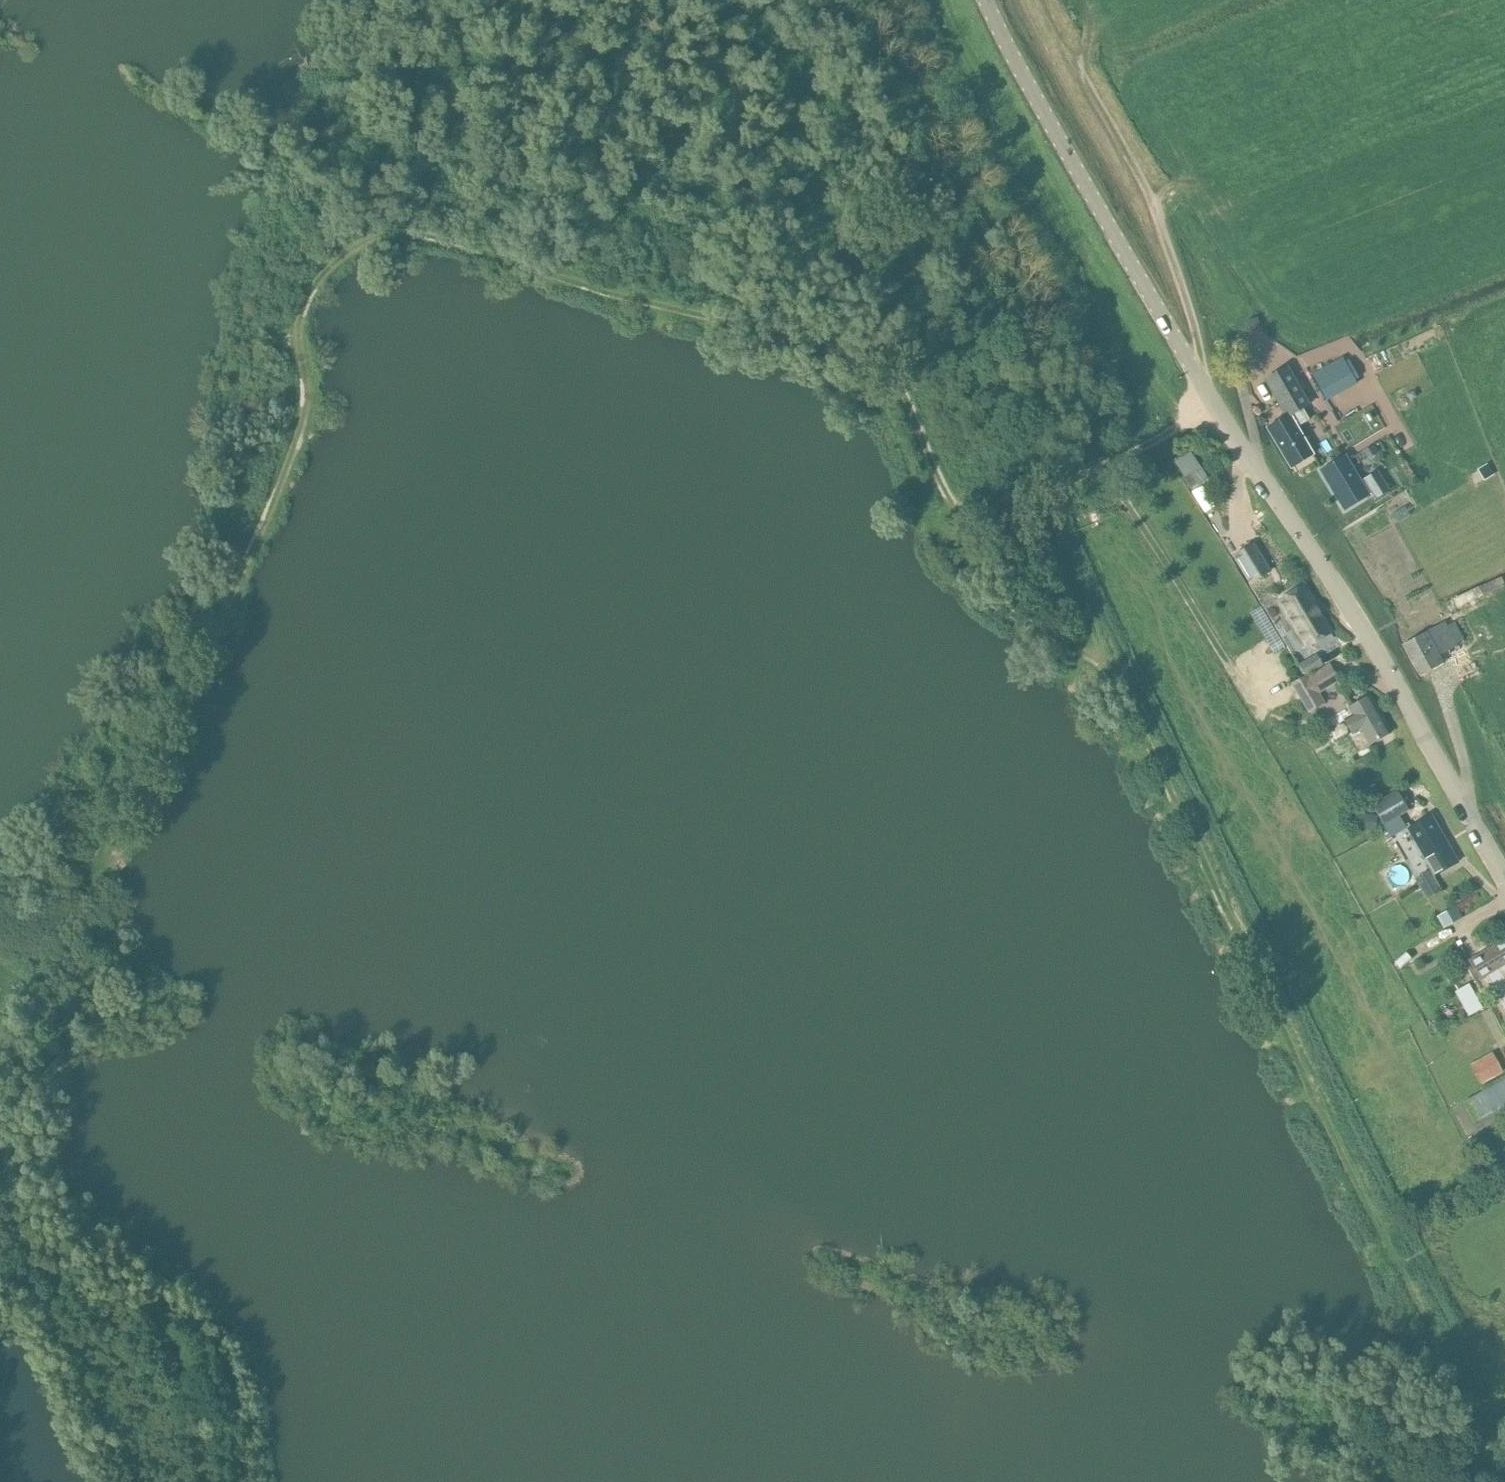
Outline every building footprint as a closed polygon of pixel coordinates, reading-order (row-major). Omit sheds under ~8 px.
[(1313,373),(1327,400),(1356,384),(1341,358),(1339,359),(1332,346),(1313,356),(1320,369),(1313,373)] [(1285,415),(1266,427),(1290,467),(1314,453),(1298,426),(1309,420),(1302,409),(1310,404),(1288,367),(1265,381),(1285,415)] [(1371,446),(1363,451),(1368,459),(1376,454),(1371,446)] [(1192,452),(1176,463),(1186,478),(1184,479),(1192,491),(1210,478),(1192,452)] [(1345,456),(1321,470),(1344,510),(1368,496),(1367,494),(1372,491),(1376,498),(1388,491),(1376,472),(1360,482),(1345,456)] [(1271,570),(1253,541),(1232,554),(1250,583),(1271,570)] [(1305,584),(1278,600),(1293,625),(1284,629),(1295,648),(1303,643),(1304,645),(1311,641),(1314,647),(1332,637),(1330,632),(1333,631),(1305,584)] [(1402,643),(1419,675),(1444,662),(1440,653),(1463,641),(1453,622),(1447,625),(1444,621),(1427,630),(1402,643)] [(1323,704),(1317,694),(1339,680),(1329,664),(1305,678),(1305,677),(1293,684),(1310,712),(1323,704)] [(1377,709),(1368,694),(1346,707),(1351,714),(1343,718),(1352,735),(1350,736),(1358,749),(1390,731),(1377,709)] [(1409,809),(1397,788),(1372,804),(1384,824),(1409,809)] [(1408,829),(1434,875),(1459,861),(1432,815),(1408,829)] [(1441,891),(1430,869),(1414,877),(1425,899),(1441,891)] [(1504,940),(1469,961),(1480,979),(1488,974),(1503,999),(1504,1000),(1504,1001),(1504,941),(1504,940)] [(1471,1016),(1488,1005),(1470,979),(1454,990),(1471,1016)] [(1480,1085),(1503,1072),(1492,1052),(1469,1065),(1480,1085)] [(1470,1095),(1479,1116),(1504,1105),(1504,1080),(1470,1095)]
